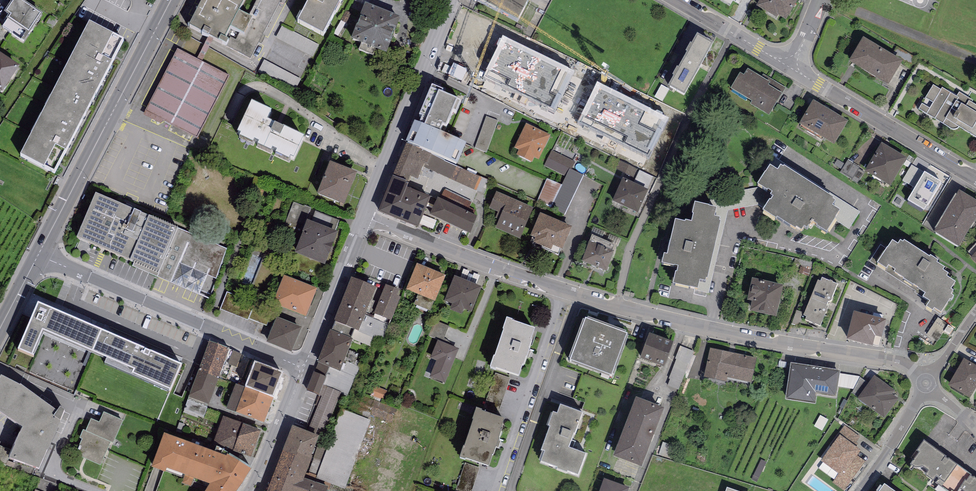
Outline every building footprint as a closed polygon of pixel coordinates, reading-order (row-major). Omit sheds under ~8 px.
[(17,0),(15,0),(7,13),(11,16),(8,20),(29,34),(41,16),(17,0)] [(187,29),(240,57),(241,54),(250,59),(282,0),(202,0),(187,29)] [(298,23),(323,36),(341,0),(310,0),(298,23)] [(477,1),(518,23),(530,0),(477,0),(477,1)] [(756,7),(777,19),(778,17),(786,21),(799,0),(761,0),(756,7)] [(365,5),(351,41),(387,55),(400,19),(365,5)] [(125,42),(89,23),(20,157),(55,176),(125,42)] [(575,71),(503,35),(483,76),(555,111),(575,71)] [(697,36),(669,88),(684,98),(714,45),(697,36)] [(863,39),(849,63),(889,87),(903,63),(863,39)] [(178,50),(147,111),(198,137),(230,77),(178,50)] [(2,93),(19,67),(0,54),(0,92),(2,93)] [(264,67),(262,75),(286,80),(288,73),(264,67)] [(770,83),(748,70),(744,76),(740,74),(731,89),(752,102),(750,105),(769,116),(782,94),(768,86),(770,83)] [(668,118),(597,82),(577,122),(649,157),(668,118)] [(933,86),(919,110),(951,129),(953,129),(955,129),(957,128),(958,128),(975,138),(975,106),(971,103),(973,101),(959,93),(956,98),(942,88),(940,91),(933,86)] [(443,92),(432,87),(419,117),(422,119),(419,126),(440,135),(443,127),(446,128),(452,113),(456,114),(461,104),(441,95),(443,92)] [(849,122),(814,101),(800,125),(834,146),(849,122)] [(272,113),(251,104),(238,135),(241,137),(239,139),(289,163),(291,160),(294,161),(304,140),(284,129),(283,130),(267,123),(272,113)] [(498,121),(487,117),(475,149),(486,153),(498,121)] [(419,126),(415,124),(406,145),(457,167),(466,146),(440,135),(419,126)] [(550,136),(526,124),(514,149),(519,151),(516,156),(532,163),(534,158),(538,160),(550,136)] [(890,187),(907,159),(882,144),(865,172),(890,187)] [(457,167),(406,145),(393,178),(408,184),(410,178),(417,181),(423,167),(484,193),(490,181),(457,167)] [(574,162),(551,151),(544,166),(566,177),(570,169),(574,162)] [(840,214),(836,221),(849,229),(860,213),(769,155),(761,168),(768,173),(770,169),(778,173),(780,169),(783,171),(784,170),(834,201),(833,203),(835,204),(832,209),(840,214)] [(845,165),(837,160),(834,165),(842,170),(845,165)] [(859,167),(848,160),(845,165),(842,170),(840,172),(852,179),(858,169),(859,167)] [(317,196),(344,207),(357,175),(330,164),(317,196)] [(920,168),(907,190),(934,206),(947,184),(920,168)] [(570,169),(566,177),(562,186),(551,209),(549,214),(562,220),(583,175),(570,169)] [(765,175),(757,188),(767,194),(768,193),(772,196),(770,199),(773,200),(771,204),(770,203),(765,210),(763,214),(776,222),(777,221),(795,232),(797,231),(802,234),(805,230),(807,232),(809,229),(810,229),(813,225),(817,228),(816,229),(827,235),(836,221),(840,214),(832,209),(835,204),(833,203),(834,201),(784,170),(783,171),(780,169),(778,173),(770,169),(768,173),(766,176),(765,175)] [(864,172),(858,169),(852,179),(852,180),(857,183),(864,172)] [(408,184),(393,178),(378,213),(418,229),(430,199),(407,189),(409,185),(408,184)] [(551,209),(562,186),(547,179),(537,202),(551,209)] [(623,180),(613,203),(638,214),(649,191),(623,180)] [(767,194),(757,188),(711,196),(709,209),(709,210),(717,211),(715,220),(720,221),(719,224),(721,225),(725,226),(728,210),(758,205),(765,210),(770,203),(771,204),(773,200),(770,199),(772,196),(768,193),(767,194)] [(959,249),(975,220),(975,202),(959,192),(934,234),(959,249)] [(533,209),(496,193),(489,209),(498,213),(495,219),(500,220),(496,229),(520,240),(533,209)] [(148,218),(96,195),(76,240),(130,262),(148,218)] [(438,199),(430,216),(470,235),(478,218),(438,199)] [(709,209),(695,206),(692,217),(694,217),(692,225),(686,224),(685,225),(675,223),(667,258),(664,258),(662,267),(674,270),(674,269),(678,270),(677,276),(676,275),(673,287),(690,291),(690,290),(698,292),(698,291),(708,293),(725,226),(721,225),(719,224),(720,221),(715,220),(717,211),(709,210),(709,209)] [(571,228),(540,215),(528,244),(550,253),(553,247),(562,250),(571,228)] [(177,230),(148,218),(130,262),(133,264),(132,267),(208,299),(229,250),(177,229),(177,230)] [(294,251),(324,263),(337,231),(307,219),(294,251)] [(592,237),(582,263),(606,272),(616,246),(592,237)] [(898,247),(892,243),(888,250),(880,245),(870,262),(916,292),(915,293),(924,299),(923,300),(930,304),(926,310),(933,314),(934,311),(941,316),(950,302),(951,303),(954,299),(951,297),(953,294),(951,292),(955,285),(947,279),(948,276),(943,273),(944,270),(937,265),(938,263),(930,258),(929,260),(904,243),(903,245),(900,243),(898,247)] [(446,277),(417,265),(406,291),(435,303),(446,277)] [(317,289),(283,277),(273,306),(307,318),(317,289)] [(482,289),(454,278),(444,303),(452,306),(449,312),(461,317),(464,311),(471,314),(482,289)] [(351,280),(334,323),(335,324),(354,332),(359,333),(376,290),(351,280)] [(783,287),(752,280),(747,301),(752,302),(750,312),(776,318),(783,287)] [(837,286),(822,280),(820,283),(818,282),(811,299),(827,306),(828,303),(829,302),(830,302),(831,302),(832,301),(832,300),(832,299),(837,286)] [(399,291),(386,286),(374,314),(391,322),(401,298),(397,296),(399,291)] [(228,296),(222,314),(245,321),(251,303),(228,296)] [(827,306),(811,299),(804,316),(806,318),(805,321),(820,326),(825,314),(826,314),(827,313),(827,312),(827,311),(827,310),(826,309),(827,306)] [(92,355),(101,334),(38,307),(18,353),(33,359),(43,334),(92,355)] [(802,312),(796,311),(792,324),(798,326),(802,312)] [(885,322),(854,315),(847,342),(873,348),(875,338),(881,339),(885,322)] [(302,329),(277,318),(266,344),(291,354),(302,329)] [(948,325),(938,318),(927,335),(937,342),(948,325)] [(507,321),(491,370),(519,379),(535,331),(507,321)] [(586,321),(570,363),(612,379),(628,336),(586,321)] [(354,332),(335,324),(332,332),(351,340),(354,332)] [(330,331),(317,364),(329,369),(340,373),(345,361),(353,340),(351,340),(332,332),(330,331)] [(181,368),(101,334),(92,355),(134,373),(133,376),(171,392),(181,368)] [(650,335),(641,360),(665,369),(674,344),(650,335)] [(459,350),(438,341),(431,360),(436,362),(429,378),(445,385),(459,350)] [(230,350),(209,342),(198,373),(218,380),(230,350)] [(757,359),(710,349),(704,379),(726,384),(727,379),(751,384),(757,359)] [(681,350),(678,362),(689,365),(692,353),(681,350)] [(948,387),(970,399),(975,389),(975,367),(964,360),(948,387)] [(329,369),(325,377),(327,378),(323,386),(341,393),(341,394),(347,397),(360,368),(345,361),(340,373),(329,369)] [(255,364),(248,362),(242,376),(249,378),(255,364)] [(283,375),(255,364),(249,378),(245,389),(273,399),(283,375)] [(841,372),(791,364),(785,401),(815,406),(817,396),(836,399),(841,372)] [(209,406),(218,380),(198,373),(188,400),(206,407),(207,405),(209,406)] [(325,377),(314,373),(306,392),(319,397),(323,386),(327,378),(325,377)] [(895,392),(874,377),(857,400),(884,419),(898,400),(892,395),(895,392)] [(1,379),(0,381),(0,414),(9,422),(10,421),(22,431),(21,436),(19,436),(14,448),(15,448),(9,461),(39,472),(64,414),(60,411),(57,414),(21,388),(20,388),(1,379)] [(264,425),(273,399),(245,389),(235,385),(226,410),(264,425)] [(323,386),(319,397),(321,398),(307,433),(320,439),(322,440),(341,394),(341,393),(323,386)] [(207,407),(206,407),(188,400),(184,410),(204,417),(207,407)] [(614,460),(641,470),(663,411),(636,401),(614,460)] [(582,415),(561,408),(558,416),(553,415),(548,428),(550,429),(541,453),(544,454),(541,464),(557,470),(557,471),(567,475),(567,474),(578,478),(586,456),(569,450),(574,436),(575,437),(582,415)] [(371,421),(342,410),(317,478),(346,489),(371,421)] [(476,411),(460,460),(488,470),(504,421),(476,411)] [(75,455),(100,466),(110,443),(113,445),(123,422),(104,414),(99,423),(91,420),(86,432),(83,431),(79,439),(82,440),(75,455)] [(261,431),(223,418),(213,446),(251,460),(261,431)] [(844,426),(830,446),(831,447),(821,462),(838,475),(832,483),(843,490),(844,490),(865,462),(857,456),(861,451),(853,446),(860,438),(844,426)] [(307,433),(292,428),(282,453),(310,464),(320,439),(307,433)] [(164,436),(151,470),(165,475),(166,470),(184,477),(181,483),(190,487),(193,480),(210,486),(207,490),(238,490),(251,472),(227,457),(226,459),(164,436)] [(933,483),(941,489),(958,466),(925,442),(917,453),(919,455),(911,466),(933,483)] [(0,446),(0,463),(6,465),(11,450),(0,446)] [(282,453),(268,490),(327,490),(328,488),(304,480),(310,464),(282,453)] [(768,462),(761,459),(753,476),(760,479),(768,462)] [(958,466),(941,489),(944,490),(975,490),(975,480),(958,466)] [(600,490),(629,490),(629,489),(604,480),(600,490)]
